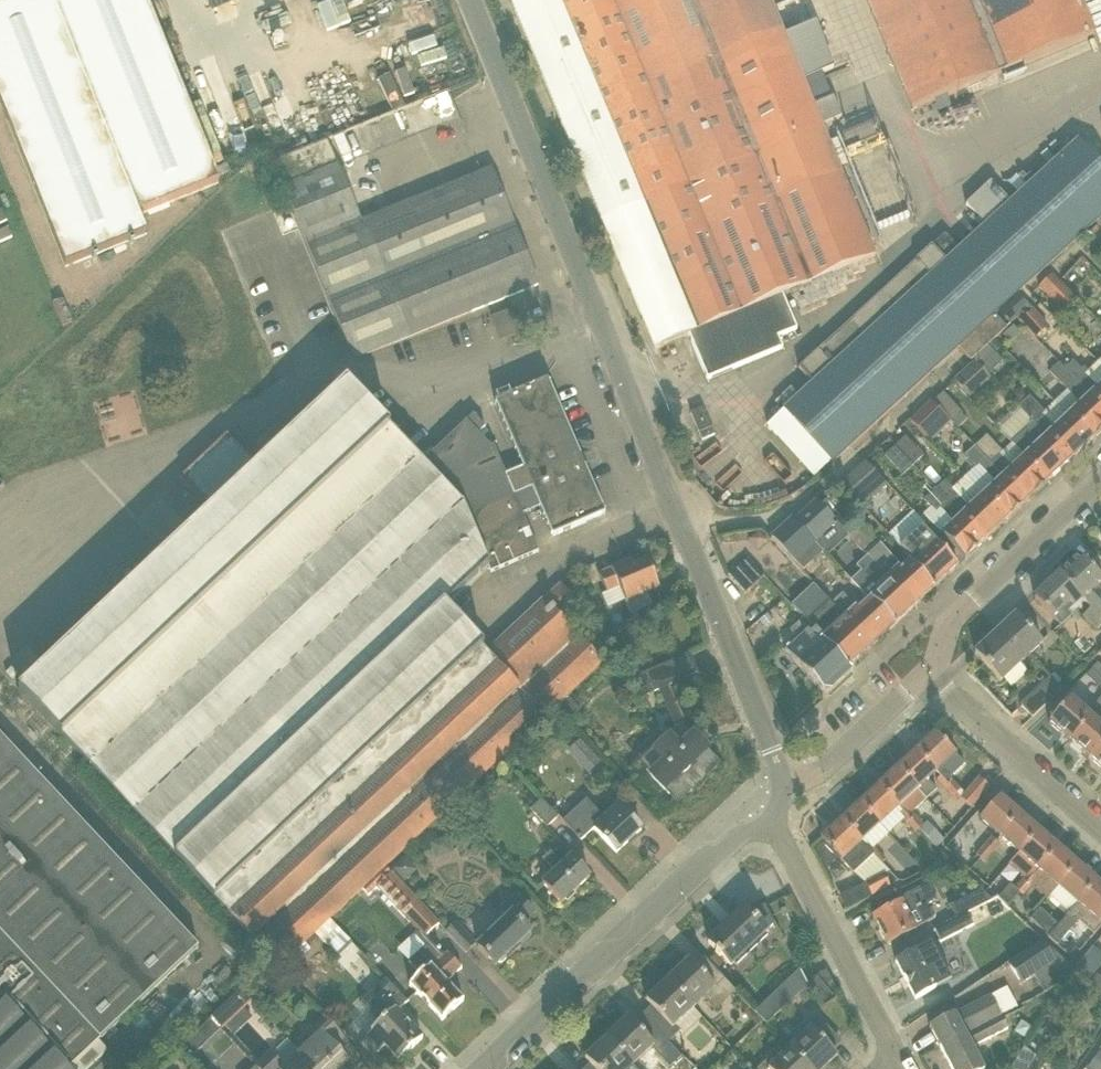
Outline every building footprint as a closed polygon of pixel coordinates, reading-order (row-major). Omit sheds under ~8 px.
[(0,8),(0,103),(66,267),(147,234),(140,214),(219,183),(146,0),(20,0),(0,8)] [(784,36),(769,0),(510,0),(655,349),(689,335),(707,380),(783,348),(778,338),(797,330),(783,295),(876,257),(822,127),(842,118),(834,98),(813,107),(802,81),(835,67),(817,24),(784,36)] [(912,111),(1001,75),(1004,81),(1025,72),(1022,66),(1094,36),(1080,0),(866,0),(912,111)] [(453,42),(440,47),(435,35),(414,43),(423,67),(457,54),(453,42)] [(273,161),(330,302),(515,227),(492,169),(359,222),(337,166),(339,166),(328,139),(273,161)] [(971,361),(1007,328),(996,315),(1100,220),(1100,166),(1079,141),(1011,203),(991,182),(966,205),(986,226),(959,250),(946,236),(825,346),(824,346),(799,369),(812,383),(782,410),(783,411),(767,426),(814,477),(830,463),(832,464),(959,348),(971,361)] [(353,360),(538,285),(515,227),(330,302),(353,360)] [(1077,297),(1053,274),(1039,288),(1063,312),(1077,297)] [(1032,310),(1032,309),(1020,297),(1009,307),(1021,320),(1032,310)] [(63,299),(53,303),(63,328),(73,324),(63,299)] [(1032,310),(1021,320),(1019,322),(1034,339),(1049,326),(1033,308),(1032,309),(1032,310)] [(512,309),(491,318),(501,342),(521,334),(512,309)] [(1021,334),(1013,326),(1003,336),(1010,344),(1021,334)] [(995,340),(987,346),(994,354),(1002,347),(995,340)] [(975,361),(954,381),(970,399),(992,379),(975,361)] [(1098,362),(1085,374),(1073,361),(1064,370),(1100,408),(1100,365),(1098,362)] [(1093,440),(1100,433),(1100,408),(1064,370),(1058,363),(1049,372),(1067,391),(1056,400),(1093,440)] [(605,514),(584,466),(547,380),(495,402),(523,468),(506,475),(494,448),(492,449),(480,434),(486,427),(475,416),(468,422),(466,421),(422,463),(347,383),(257,468),(227,436),(184,477),(213,509),(79,635),(62,617),(39,640),(55,657),(19,690),(277,967),(313,932),(329,918),(553,708),(567,695),(602,662),(562,619),(544,600),(487,654),(483,649),(484,648),(444,605),(487,565),(491,572),(538,551),(523,515),(541,508),(553,536),(605,514)] [(953,423),(963,414),(943,393),(934,402),(952,421),(951,422),(953,423)] [(1033,422),(1071,461),(1093,440),(1056,400),(1044,411),(1030,396),(1018,407),(1033,422)] [(952,421),(934,402),(933,403),(932,402),(911,422),(930,442),(951,422),(952,421)] [(715,435),(703,408),(691,413),(702,440),(715,435)] [(1033,422),(1012,442),(1025,456),(1049,481),(1071,461),(1033,422)] [(987,435),(975,446),(991,463),(998,456),(1003,452),(987,435)] [(906,437),(895,446),(914,465),(924,456),(906,437)] [(914,465),(895,446),(885,456),(903,475),(914,465)] [(1007,521),(1028,501),(991,463),(975,446),(964,456),(974,467),(964,476),(1007,521)] [(998,456),(991,463),(1028,501),(1049,481),(1025,456),(1010,469),(998,456)] [(843,486),(863,508),(887,485),(868,464),(843,486)] [(936,489),(985,541),(1007,521),(964,476),(951,488),(944,481),(936,489)] [(965,560),(985,541),(936,489),(925,499),(930,505),(921,513),(965,560)] [(836,518),(846,509),(832,494),(822,504),(836,518)] [(794,521),(810,539),(814,544),(834,526),(814,503),(794,521)] [(810,539),(794,521),(773,539),(804,574),(815,564),(801,548),(810,539)] [(901,569),(862,527),(851,538),(869,556),(916,606),(935,588),(910,561),(901,569)] [(935,588),(958,566),(921,527),(901,547),(912,559),(910,561),(935,588)] [(758,551),(768,542),(759,531),(748,540),(758,551)] [(869,556),(857,567),(878,590),(870,597),(896,625),(916,606),(869,556)] [(1080,556),(1059,575),(1082,599),(1090,608),(1100,620),(1100,593),(1098,590),(1100,587),(1100,579),(1080,556)] [(765,577),(748,558),(728,576),(744,595),(765,577)] [(632,562),(626,564),(599,575),(607,593),(602,595),(608,609),(626,602),(631,614),(651,606),(645,592),(659,587),(648,561),(634,567),(632,562)] [(1073,616),(1068,611),(1082,599),(1059,575),(1034,598),(1061,626),(1073,616)] [(578,603),(561,584),(544,600),(562,619),(578,603)] [(873,647),(896,625),(870,597),(857,609),(843,593),(833,603),(832,604),(873,647)] [(849,669),(871,648),(873,647),(832,604),(833,603),(831,600),(810,620),(824,636),(825,640),(849,669)] [(1090,608),(1082,615),(1096,630),(1098,628),(1100,631),(1100,620),(1090,608)] [(759,621),(764,628),(773,621),(768,614),(759,621)] [(1017,615),(999,631),(995,635),(1021,662),(1042,643),(1017,615)] [(822,692),(831,693),(852,672),(849,669),(825,640),(824,636),(810,620),(808,622),(804,618),(777,643),(822,692)] [(995,635),(975,654),(1000,681),(1021,662),(995,635)] [(659,691),(670,686),(699,674),(691,654),(646,674),(655,693),(659,691)] [(1063,690),(1050,677),(1041,684),(1054,698),(1063,690)] [(1020,704),(1033,718),(1049,703),(1054,698),(1041,684),(1020,704)] [(785,696),(780,686),(771,690),(776,700),(785,696)] [(567,695),(553,708),(568,724),(581,710),(567,695)] [(1070,699),(1049,723),(1070,742),(1091,717),(1070,699)] [(1091,717),(1070,742),(1091,760),(1100,748),(1100,726),(1091,717)] [(686,723),(674,728),(665,737),(663,735),(653,745),(655,746),(638,762),(667,792),(680,779),(683,782),(687,783),(692,783),(697,780),(699,775),(699,772),(698,768),(696,765),(709,753),(691,732),(686,723)] [(946,743),(957,733),(949,726),(938,736),(936,733),(916,751),(936,772),(941,776),(938,780),(945,788),(953,780),(951,779),(966,765),(946,743)] [(98,1041),(199,948),(0,736),(0,1068),(90,1068),(109,1052),(98,1041)] [(577,761),(586,752),(599,766),(602,763),(580,739),(568,751),(577,761)] [(1100,768),(1100,748),(1091,760),(1100,768)] [(937,790),(928,780),(936,772),(916,751),(897,768),(927,800),(937,790)] [(927,800),(897,768),(878,786),(898,807),(903,812),(899,816),(905,822),(907,824),(916,816),(913,813),(927,800)] [(971,808),(988,788),(979,779),(965,794),(961,790),(957,794),(962,799),(971,808)] [(962,789),(953,780),(945,788),(958,803),(962,799),(957,794),(961,790),(962,789)] [(879,825),(898,807),(878,786),(859,804),(879,825)] [(483,806),(474,796),(463,806),(473,816),(483,806)] [(1019,814),(999,797),(980,818),(1000,836),(1019,814)] [(547,828),(559,817),(543,799),(531,810),(547,828)] [(604,818),(593,806),(587,800),(563,822),(581,841),(594,829),(616,853),(642,830),(619,805),(604,818)] [(879,825),(859,804),(841,821),(860,842),(879,825)] [(1019,814),(1000,836),(1019,853),(1038,831),(1019,814)] [(924,824),(916,816),(907,824),(916,833),(919,830),(919,829),(924,824)] [(841,821),(821,839),(823,842),(839,858),(854,873),(866,885),(883,876),(890,887),(898,883),(881,865),(865,847),(860,842),(841,821)] [(924,824),(919,829),(919,830),(937,847),(944,840),(926,822),(924,824)] [(1058,848),(1038,831),(1019,853),(1020,853),(1013,861),(1028,875),(1031,871),(1035,875),(1039,870),(1058,848)] [(984,846),(993,854),(1000,845),(991,838),(984,846)] [(839,858),(823,842),(815,850),(826,871),(839,858)] [(886,860),(870,843),(865,847),(881,865),(886,860)] [(985,863),(993,854),(984,846),(976,855),(985,863)] [(1039,870),(1058,887),(1077,865),(1058,848),(1039,870)] [(543,884),(561,904),(590,878),(571,857),(569,859),(560,849),(554,855),(551,852),(542,859),(555,873),(543,884)] [(416,872),(404,859),(391,871),(403,884),(416,872)] [(1069,913),(1097,882),(1077,865),(1058,887),(1050,897),(1069,913)] [(409,986),(442,1021),(464,1001),(446,982),(461,968),(447,953),(443,957),(425,938),(438,925),(386,869),(363,889),(368,895),(376,888),(417,932),(412,936),(424,949),(409,963),(421,976),(409,986)] [(1031,871),(1028,875),(1022,881),(1031,888),(1039,879),(1035,875),(1031,871)] [(866,885),(872,897),(890,887),(883,876),(866,885)] [(1031,888),(1022,881),(1016,888),(1012,883),(999,898),(1008,907),(1020,892),(1024,896),(1031,888)] [(1097,882),(1069,913),(1070,913),(1059,925),(1049,937),(1058,945),(1077,923),(1092,936),(1100,926),(1100,885),(1097,882)] [(887,946),(927,924),(935,920),(927,905),(937,900),(929,884),(899,900),(901,904),(873,918),(887,946)] [(968,912),(991,900),(980,889),(951,905),(957,918),(968,912)] [(522,924),(534,913),(517,895),(504,908),(512,916),(478,948),(495,966),(530,933),(522,924)] [(720,959),(722,957),(730,966),(774,924),(765,905),(750,913),(745,908),(708,943),(717,952),(715,953),(720,959)] [(1049,937),(1059,925),(1040,908),(1030,920),(1049,937)] [(968,912),(957,918),(933,930),(940,943),(974,925),(968,912)] [(328,945),(342,932),(329,918),(313,932),(327,946),(328,945)] [(467,952),(476,943),(459,925),(449,933),(467,952)] [(1035,977),(1055,963),(1043,945),(1042,943),(1008,965),(1021,986),(1035,977)] [(1045,943),(1043,945),(1055,963),(1035,977),(1044,993),(1067,980),(1068,981),(1075,972),(1074,970),(1045,943)] [(949,981),(931,945),(917,953),(916,951),(895,961),(915,999),(949,981)] [(1067,952),(1073,957),(1078,950),(1072,945),(1067,952)] [(1100,966),(1100,952),(1093,947),(1074,970),(1075,972),(1089,983),(1100,966)] [(709,961),(717,970),(723,964),(715,955),(709,961)] [(694,1008),(705,997),(717,1010),(736,992),(716,970),(708,962),(706,960),(697,969),(689,960),(668,980),(694,1008)] [(821,972),(816,977),(831,993),(836,987),(833,980),(827,969),(822,973),(821,972)] [(788,1004),(798,996),(797,995),(807,986),(799,970),(777,991),(788,1004)] [(274,989),(277,979),(265,974),(261,985),(274,989)] [(1097,975),(1089,985),(1100,996),(1100,978),(1097,975)] [(364,1039),(378,1053),(385,1047),(398,1062),(422,1039),(397,1011),(406,1002),(385,980),(371,993),(385,1008),(383,1010),(386,1014),(368,1031),(370,1033),(364,1039)] [(668,1042),(681,1030),(676,1025),(694,1008),(668,980),(646,1001),(654,1009),(645,1018),(668,1042)] [(797,995),(798,996),(805,1003),(814,994),(807,986),(797,995)] [(1008,988),(993,995),(955,1014),(930,1027),(940,1047),(1002,1014),(1003,1015),(1017,1007),(1008,988)] [(240,992),(212,1019),(223,1030),(251,1003),(240,992)] [(816,1014),(804,1026),(808,1030),(789,1048),(808,1068),(824,1068),(837,1056),(829,1048),(839,1039),(816,1014)] [(972,1048),(1010,1029),(1003,1015),(1002,1014),(940,1047),(952,1068),(984,1068),(972,1048)] [(349,1044),(324,1017),(306,1033),(313,1039),(299,1052),(315,1068),(340,1068),(348,1061),(340,1052),(349,1044)] [(607,1038),(632,1065),(645,1053),(654,1063),(660,1057),(670,1067),(682,1055),(668,1042),(645,1018),(636,1026),(628,1018),(607,1038)] [(193,1056),(203,1047),(193,1037),(183,1046),(193,1056)] [(632,1065),(607,1038),(585,1058),(593,1067),(591,1068),(629,1068),(632,1065)] [(789,1048),(771,1065),(767,1061),(758,1068),(808,1068),(789,1048)] [(1038,1058),(1025,1048),(1012,1068),(1031,1068),(1038,1058)] [(299,1052),(285,1065),(272,1051),(256,1066),(259,1068),(315,1068),(299,1052)] [(1099,1052),(1088,1068),(1090,1068),(1100,1068),(1100,1053),(1099,1052)]
